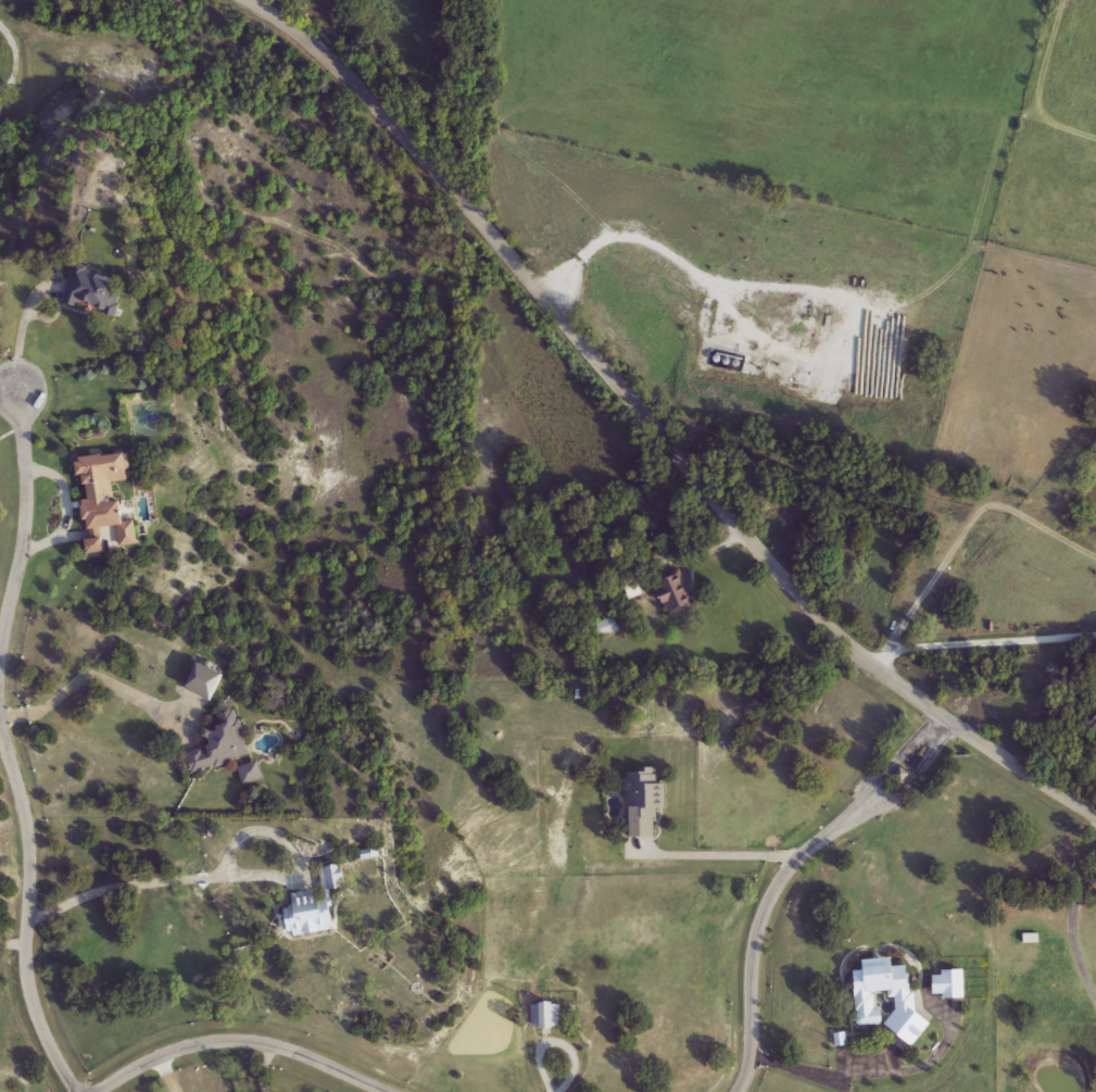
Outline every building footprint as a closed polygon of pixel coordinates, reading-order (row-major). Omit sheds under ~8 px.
[(62,303),(77,265),(128,285),(116,317),(85,305),(83,311),(62,303)] [(140,545),(123,547),(121,527),(104,528),(108,552),(93,554),(86,484),(114,480),(116,502),(127,501),(129,522),(137,520),(140,545)] [(668,616),(657,583),(684,575),(694,607),(668,616)] [(620,630),(601,638),(595,625),(615,617),(620,630)] [(250,756),(191,775),(185,754),(211,746),(206,732),(222,728),(217,715),(236,710),(250,756)] [(1087,728),(1095,720),(1095,738),(1087,728)] [(655,838),(628,838),(628,773),(650,773),(650,785),(655,785),(655,838)] [(344,888),(325,891),(322,869),(341,865),(344,888)] [(294,907),(292,894),(323,890),(329,932),(292,938),(288,907),(294,907)] [(858,1026),(855,972),(867,971),(866,961),(895,958),(896,967),(916,966),(920,1037),(896,1038),(894,991),(874,992),(875,1011),(883,1009),(883,1025),(858,1026)] [(962,971),(962,995),(940,995),(940,971),(962,971)] [(532,1005),(560,1005),(560,1029),(532,1029),(532,1005)]
